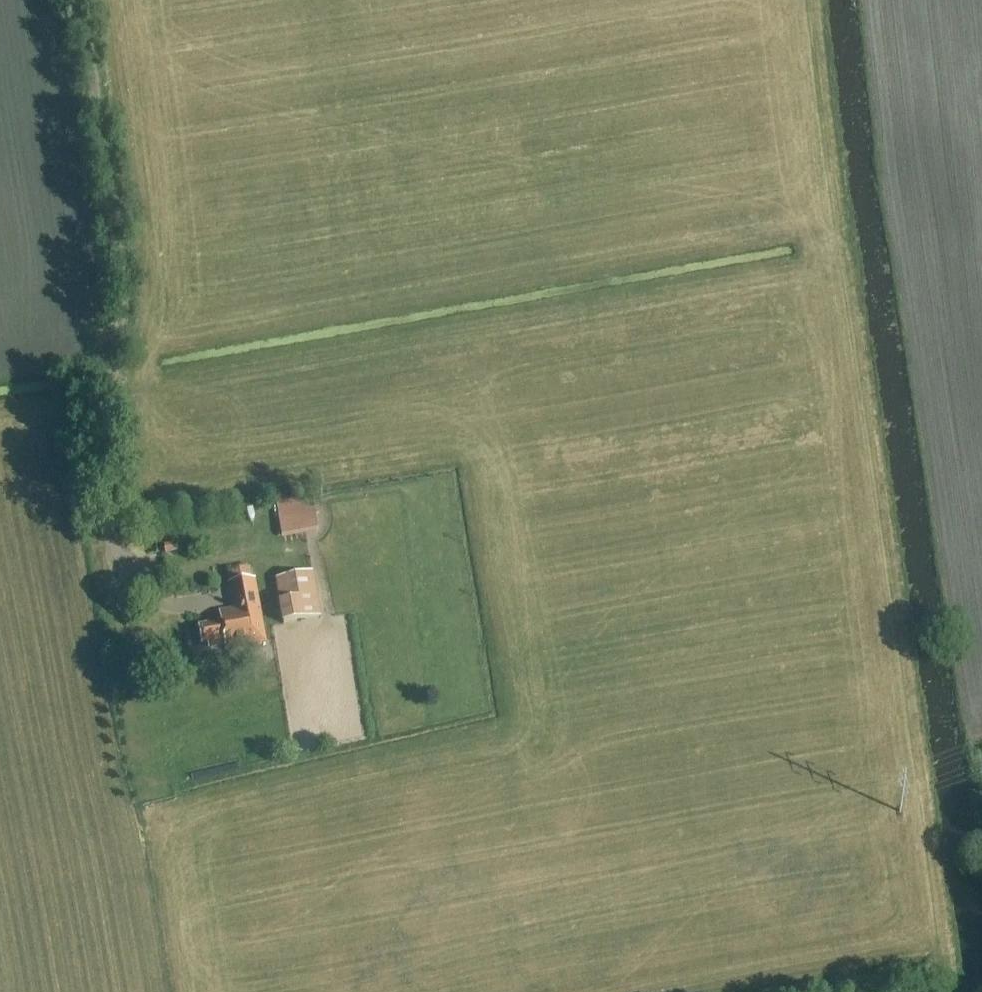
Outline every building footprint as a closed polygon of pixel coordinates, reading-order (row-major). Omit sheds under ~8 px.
[(317,523),(312,496),(280,502),(286,530),(317,523)] [(175,543),(165,545),(166,553),(177,551),(175,543)] [(226,649),(267,643),(255,578),(251,579),(249,568),(227,572),(229,582),(234,608),(219,611),(221,621),(200,625),(203,642),(208,641),(209,647),(225,644),(226,649)] [(283,624),(321,618),(314,572),(275,579),(283,624)]
